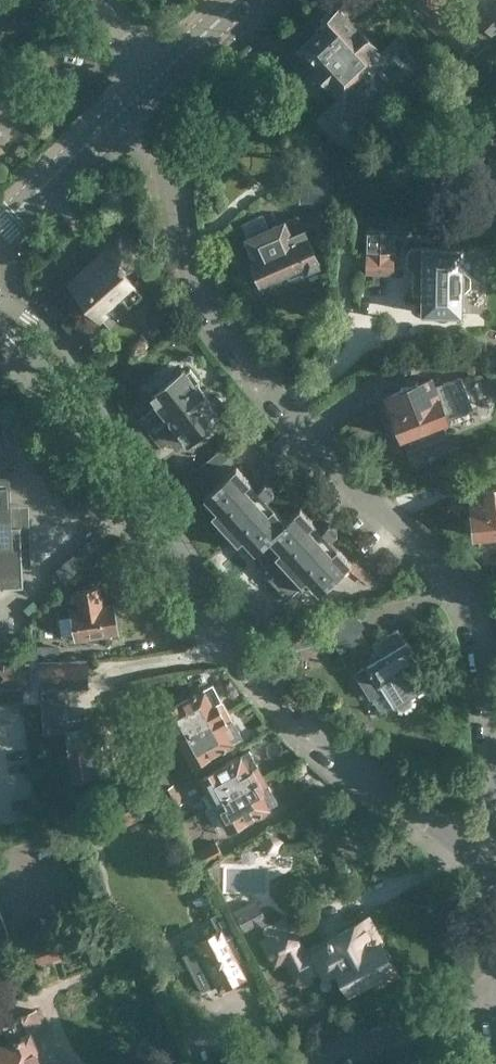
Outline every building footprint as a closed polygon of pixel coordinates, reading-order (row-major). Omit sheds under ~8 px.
[(492,36),(483,29),(447,0),(421,0),(418,3),(436,17),(430,25),(464,53),(468,48),(477,55),(492,36)] [(495,36),(495,0),(494,0),(476,18),(495,36)] [(421,80),(426,69),(397,37),(380,53),(371,43),(372,42),(358,28),(357,29),(338,8),(338,9),(330,8),(321,16),(321,24),(320,25),(322,27),(301,47),(319,67),(318,68),(328,79),(330,78),(344,94),(319,117),(334,132),(353,148),(402,83),(405,88),(421,80)] [(0,134),(3,135),(8,122),(6,121),(15,97),(0,91),(0,135),(0,134)] [(488,130),(490,173),(495,173),(495,130),(488,130)] [(326,225),(329,203),(334,175),(304,170),(299,203),(311,205),(309,223),(326,225)] [(289,277),(319,264),(304,229),(301,230),(295,217),(269,227),(263,214),(241,223),(247,237),(246,237),(256,259),(252,260),(261,281),(286,270),(289,277)] [(396,254),(397,229),(366,228),(366,254),(367,254),(367,271),(373,271),(373,281),(387,281),(387,271),(404,272),(404,286),(413,286),(413,297),(422,297),(422,312),(461,312),(461,291),(463,291),(470,285),(470,274),(462,268),(463,246),(461,246),(461,236),(440,236),(440,246),(404,246),(404,254),(396,254)] [(126,272),(140,260),(136,243),(120,237),(67,282),(92,311),(89,314),(104,332),(115,322),(104,309),(135,282),(126,272)] [(495,372),(495,355),(487,356),(488,367),(493,372),(495,372)] [(143,438),(150,432),(204,391),(198,383),(196,384),(195,383),(199,379),(190,367),(185,371),(184,368),(166,382),(161,375),(147,386),(153,393),(151,395),(158,404),(139,418),(141,421),(134,426),(140,439),(142,437),(143,438)] [(435,385),(432,376),(419,381),(418,379),(400,386),(401,389),(387,394),(395,416),(390,422),(395,431),(403,433),(403,434),(410,431),(415,443),(443,431),(439,420),(448,417),(447,416),(473,406),(461,374),(435,385)] [(204,391),(150,432),(161,447),(169,441),(177,450),(220,415),(219,414),(227,408),(216,395),(209,400),(208,399),(210,398),(204,391)] [(187,490),(193,485),(262,429),(255,421),(179,481),(187,490)] [(253,493),(247,487),(252,482),(237,466),(205,496),(217,509),(212,514),(239,543),(243,538),(265,562),(258,568),(288,600),(298,591),(293,585),(299,580),(301,582),(306,578),(319,592),(347,567),(369,584),(376,575),(355,559),(352,562),(339,548),(334,552),(328,546),(337,538),(337,536),(340,533),(333,526),(331,524),(328,526),(326,526),(317,534),(310,527),(315,522),(301,507),(287,520),(275,507),(270,512),(264,505),(274,497),(274,494),(275,492),(274,490),(269,485),(267,483),(264,485),(263,485),(253,493)] [(22,585),(21,565),(32,565),(30,501),(10,502),(9,474),(0,474),(0,586),(22,585)] [(485,487),(485,490),(471,491),(473,515),(470,515),(466,519),(466,529),(471,532),(475,532),(475,535),(495,533),(495,486),(485,487)] [(118,632),(113,604),(102,606),(98,586),(76,590),(79,609),(71,611),(76,639),(118,632)] [(278,608),(263,622),(272,632),(286,618),(278,608)] [(328,622),(332,638),(333,638),(341,651),(361,638),(357,631),(365,626),(355,610),(327,617),(328,622)] [(327,639),(322,624),(321,619),(305,624),(307,629),(291,634),(297,654),(307,651),(306,646),(308,645),(327,639)] [(405,642),(397,628),(372,644),(377,652),(369,656),(373,662),(356,672),(371,696),(383,689),(394,706),(397,704),(399,708),(404,709),(411,704),(413,699),(411,696),(431,683),(416,660),(418,658),(407,641),(405,642)] [(41,660),(60,660),(60,645),(39,645),(38,658),(38,660),(41,660)] [(0,658),(0,686),(23,686),(23,699),(39,699),(39,694),(41,694),(41,660),(38,660),(38,658),(0,658)] [(60,660),(41,660),(41,694),(44,731),(65,729),(73,779),(92,776),(92,774),(118,770),(114,748),(128,746),(124,716),(121,712),(84,718),(68,720),(65,687),(88,687),(89,660),(60,660)] [(180,736),(228,710),(214,684),(165,710),(180,736)] [(183,768),(194,762),(242,736),(228,710),(180,736),(186,747),(175,753),(183,768)] [(209,806),(264,776),(250,751),(201,778),(210,793),(204,796),(209,806)] [(264,776),(209,806),(206,808),(220,833),(277,802),(264,776)] [(175,782),(162,789),(174,808),(186,801),(175,782)] [(106,804),(119,830),(147,816),(134,790),(106,804)] [(285,828),(292,841),(318,827),(311,814),(285,828)] [(276,854),(284,840),(269,831),(261,845),(276,854)] [(201,864),(203,867),(225,855),(216,840),(195,852),(201,864)] [(271,924),(269,922),(266,916),(257,899),(235,911),(245,930),(255,925),(261,929),(265,931),(267,936),(264,937),(276,963),(287,958),(298,980),(300,979),(303,983),(310,979),(308,974),(323,966),(325,971),(338,965),(349,985),(370,974),(375,983),(397,972),(368,916),(307,948),(294,923),(291,923),(286,916),(271,924)] [(244,947),(238,937),(225,910),(213,917),(220,932),(200,943),(195,934),(176,944),(183,958),(185,957),(198,981),(221,985),(221,986),(242,975),(231,953),(244,947)] [(41,965),(68,954),(59,934),(33,946),(41,965)] [(32,1038),(46,1032),(36,1008),(2,1022),(6,1031),(0,1034),(0,1063),(43,1063),(32,1038)]
